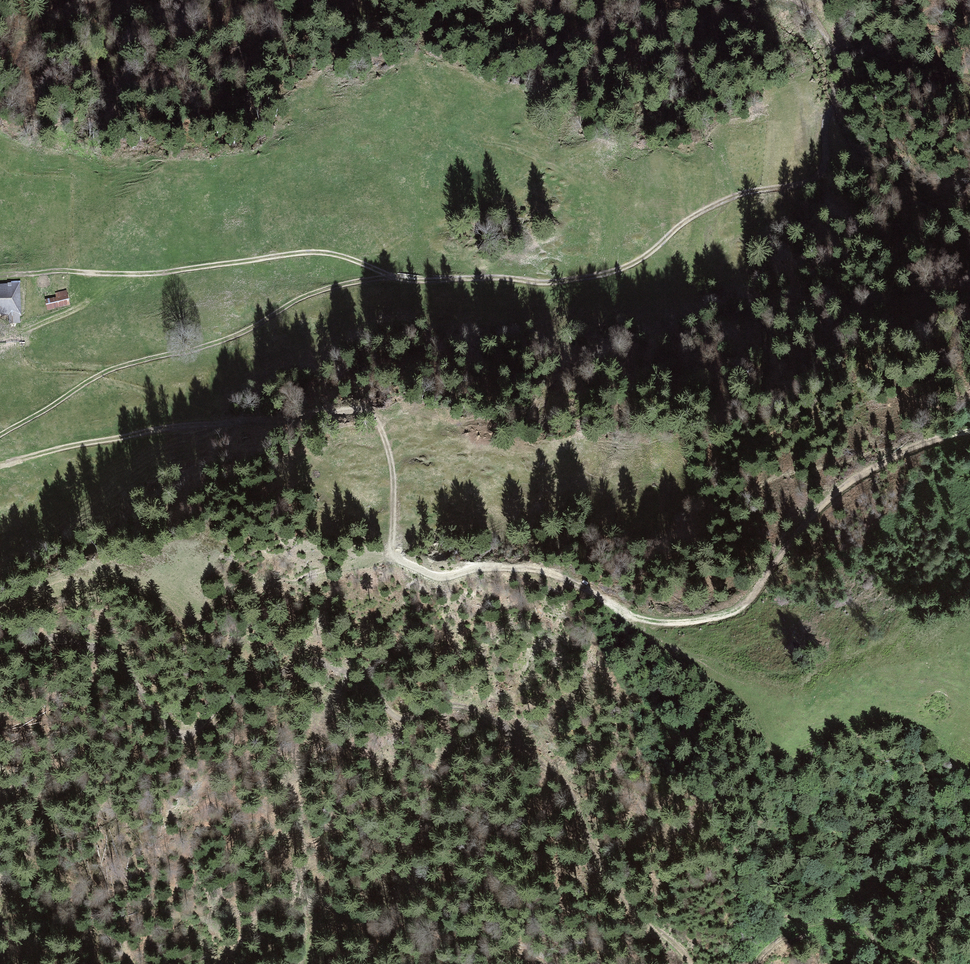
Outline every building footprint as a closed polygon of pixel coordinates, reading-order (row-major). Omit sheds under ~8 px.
[(9,324),(21,323),(20,316),(23,314),(21,282),(11,283),(11,288),(0,288),(0,314),(9,313),(9,324)] [(55,296),(45,299),(47,309),(69,303),(66,289),(54,292),(55,296)]
